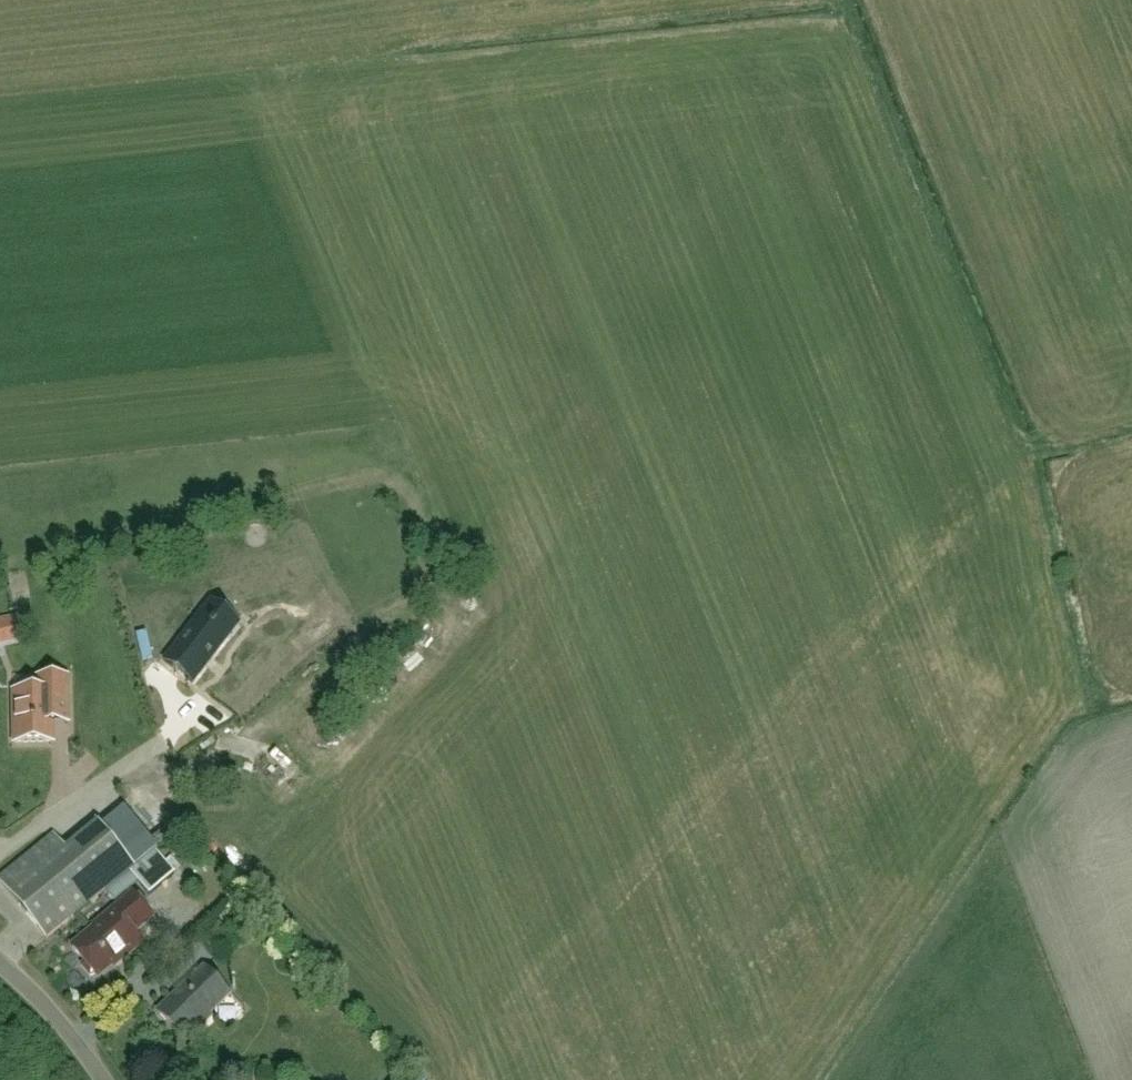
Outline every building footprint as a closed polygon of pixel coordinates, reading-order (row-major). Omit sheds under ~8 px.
[(9,620),(2,602),(0,602),(0,624),(9,620)] [(20,650),(13,635),(29,627),(22,613),(0,624),(0,660),(20,650)] [(200,616),(164,662),(193,684),(229,638),(216,628),(217,627),(214,624),(213,626),(200,616)] [(15,692),(15,742),(53,742),(53,707),(68,707),(68,678),(39,678),(39,692),(15,692)] [(64,847),(52,833),(0,876),(0,881),(46,936),(101,891),(64,847)] [(148,893),(174,872),(155,849),(129,870),(148,893)] [(132,892),(93,924),(95,926),(72,946),(83,960),(81,964),(90,975),(94,973),(96,975),(119,956),(121,958),(141,942),(130,929),(134,926),(136,928),(152,915),(132,892)] [(213,958),(233,942),(224,931),(218,936),(209,926),(196,939),(213,958)] [(198,1023),(229,994),(203,966),(157,1010),(184,1040),(200,1025),(198,1023)]
